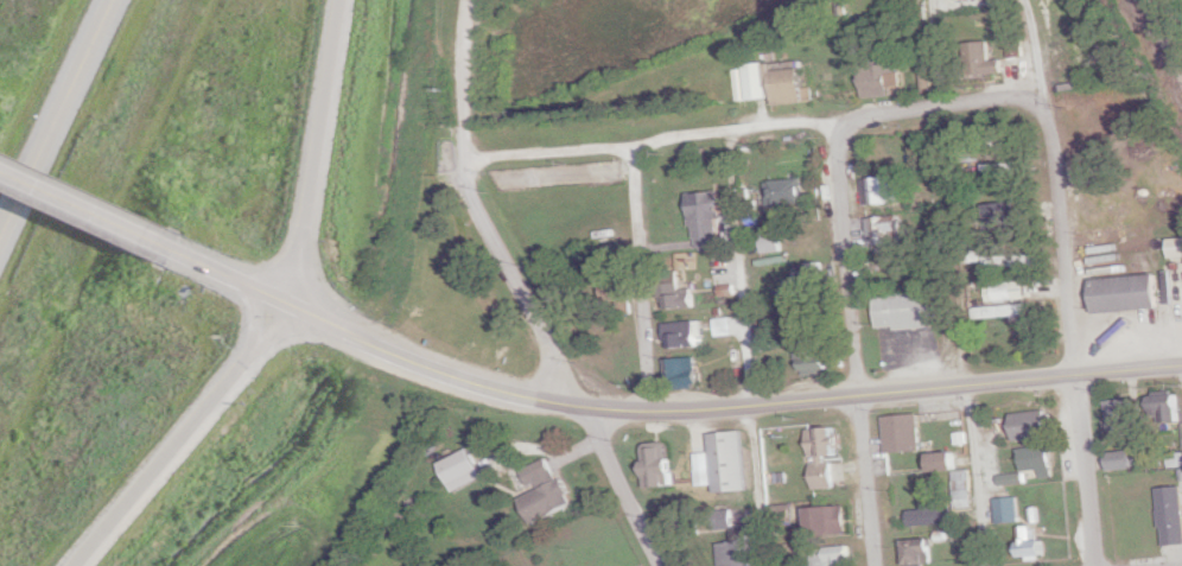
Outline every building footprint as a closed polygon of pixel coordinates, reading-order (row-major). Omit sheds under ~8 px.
[(1011,39),(1011,55),(1025,55),(1025,39),(1011,39)] [(992,41),(972,41),(972,74),(1006,74),(1006,60),(992,60),(992,41)] [(893,61),(862,61),(862,96),(893,96),(893,61)] [(771,99),(772,104),(805,102),(803,62),(744,65),(745,100),(771,99)] [(865,204),(902,204),(902,179),(865,179),(865,204)] [(767,207),(806,206),(805,180),(767,180),(767,207)] [(693,249),(722,247),(718,192),(689,194),(693,249)] [(1015,227),(1013,202),(988,205),(990,229),(1015,227)] [(869,246),(890,246),(890,230),(905,230),(905,217),(869,217),(869,246)] [(781,233),(760,235),(762,253),(782,251),(781,233)] [(1170,257),(1181,257),(1181,238),(1170,238),(1170,257)] [(1038,254),(986,254),(986,266),(1038,266),(1038,254)] [(826,292),(825,263),(797,264),(798,293),(826,292)] [(1163,309),(1161,274),(1097,279),(1099,313),(1163,309)] [(722,295),(735,293),(733,276),(719,278),(722,295)] [(693,305),(685,280),(663,286),(670,312),(693,305)] [(992,300),(1016,299),(1015,283),(992,284),(992,300)] [(879,294),(880,329),(951,326),(950,291),(879,294)] [(976,317),(1028,317),(1028,306),(976,306),(976,317)] [(756,334),(771,334),(771,317),(756,317),(756,334)] [(716,319),(716,335),(732,335),(732,319),(716,319)] [(701,322),(669,322),(669,348),(701,348),(701,322)] [(800,339),(800,374),(830,374),(830,339),(800,339)] [(666,384),(697,384),(697,358),(666,358),(666,384)] [(1181,422),(1181,393),(1153,393),(1153,422),(1181,422)] [(1109,401),(1112,438),(1137,436),(1134,399),(1109,401)] [(1017,441),(1052,438),(1049,410),(1015,413),(1017,441)] [(889,455),(924,452),(920,414),(886,417),(889,455)] [(838,489),(837,429),(813,429),(814,489),(838,489)] [(748,491),(745,432),(712,434),(715,493),(748,491)] [(644,488),(671,488),(671,444),(644,444),(644,488)] [(1054,478),(1054,448),(1022,448),(1022,471),(1041,471),(1041,478),(1054,478)] [(451,492),(482,477),(468,449),(438,463),(451,492)] [(1110,452),(1111,471),(1135,470),(1135,451),(1110,452)] [(954,471),(957,508),(972,506),(969,469),(961,470),(959,452),(935,455),(937,473),(954,471)] [(521,497),(533,524),(573,506),(555,463),(526,476),(533,492),(521,497)] [(1161,488),(1165,547),(1181,546),(1181,487),(1161,488)] [(1021,523),(1020,498),(997,498),(997,524),(1021,523)] [(805,508),(805,535),(850,535),(850,508),(805,508)] [(954,509),(911,509),(911,525),(954,525),(954,509)] [(1037,541),(1037,527),(1020,527),(1020,560),(1049,560),(1049,541),(1037,541)] [(933,540),(906,541),(907,565),(933,565),(933,540)] [(753,541),(720,543),(722,565),(754,565),(753,541)] [(853,548),(812,548),(812,565),(853,565),(853,548)]
